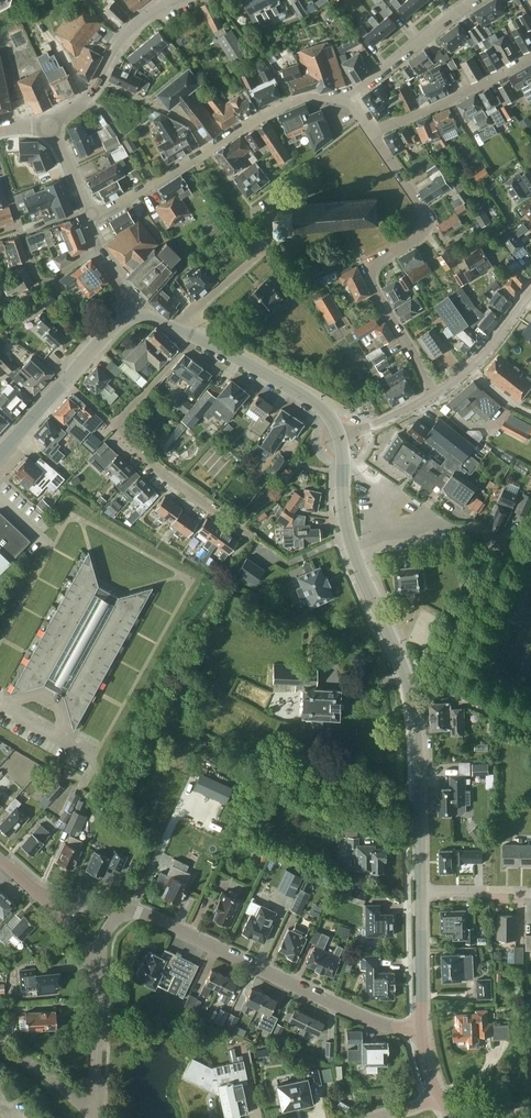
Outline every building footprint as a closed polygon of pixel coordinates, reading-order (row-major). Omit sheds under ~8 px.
[(148,0),(125,0),(126,1),(126,2),(134,11),(148,0)] [(261,11),(256,0),(243,0),(255,25),(260,22),(256,14),(261,11)] [(271,6),(268,0),(256,0),(261,11),(265,20),(270,17),(265,9),(271,6)] [(271,6),(275,15),(279,12),(275,4),(281,1),(280,0),(268,0),(271,6)] [(298,0),(292,4),(301,19),(307,15),(298,0)] [(418,7),(412,0),(407,0),(401,5),(397,0),(391,0),(390,0),(397,9),(399,7),(407,16),(418,7)] [(474,27),(483,39),(492,33),(487,26),(484,29),(482,26),(506,12),(499,0),(492,0),(473,12),(480,23),(474,27)] [(120,25),(129,15),(115,1),(105,11),(120,25)] [(231,61),(246,52),(232,29),(226,33),(211,1),(201,6),(214,32),(217,38),(231,61)] [(81,51),(84,46),(105,22),(80,2),(55,32),(64,42),(63,43),(76,56),(81,51)] [(530,48),(530,37),(527,30),(530,28),(530,19),(527,12),(519,16),(512,20),(516,28),(512,30),(524,52),(530,48)] [(377,25),(385,35),(396,25),(388,15),(379,23),(372,15),(368,19),(375,27),(377,25)] [(483,39),(474,27),(466,33),(458,23),(439,38),(451,53),(467,40),(471,46),(471,45),(472,47),(483,39)] [(374,44),(385,35),(377,25),(375,27),(368,33),(361,25),(357,28),(364,36),(366,35),(374,44)] [(159,30),(149,39),(159,50),(160,49),(166,44),(172,51),(176,47),(170,41),(169,42),(159,30)] [(505,63),(516,57),(504,35),(498,39),(495,33),(488,37),(492,43),(493,42),(505,63)] [(491,71),(503,64),(492,45),(493,45),(488,37),(482,40),(487,48),(480,52),(491,71)] [(97,43),(91,39),(87,46),(93,49),(97,43)] [(166,56),(160,49),(159,50),(149,39),(139,47),(148,59),(150,58),(156,52),(162,59),(166,56)] [(288,80),(292,94),(318,86),(320,92),(346,85),(332,44),(330,44),(329,41),(297,52),(303,66),(305,65),(306,67),(304,68),(306,73),(304,74),(304,75),(302,75),(302,76),(292,79),(293,80),(290,80),(288,80)] [(340,55),(346,53),(347,53),(343,43),(337,46),(340,55)] [(103,56),(84,46),(81,51),(82,51),(73,66),(79,70),(77,72),(89,81),(103,56)] [(148,59),(139,47),(128,56),(137,68),(146,61),(152,68),(155,65),(150,58),(148,59)] [(418,75),(428,68),(434,63),(425,49),(409,61),(418,75)] [(438,50),(432,55),(438,64),(445,60),(438,50)] [(60,101),(78,93),(69,74),(68,75),(63,65),(61,66),(54,54),(50,56),(48,51),(37,57),(51,82),(50,82),(60,101)] [(347,60),(346,53),(340,55),(342,63),(354,83),(370,73),(362,60),(363,58),(359,52),(347,60)] [(12,109),(0,53),(0,111),(12,109)] [(473,56),(461,63),(472,82),(484,75),(473,56)] [(109,79),(123,86),(129,72),(133,65),(124,60),(120,68),(115,65),(109,79)] [(236,69),(231,61),(226,64),(231,73),(236,69)] [(426,72),(431,82),(430,82),(428,84),(422,87),(428,99),(429,103),(449,93),(442,78),(441,76),(447,73),(442,63),(430,69),(426,72)] [(286,81),(288,80),(290,80),(293,80),(292,79),(302,76),(302,75),(298,64),(282,69),(286,81)] [(521,70),(530,88),(530,64),(521,70)] [(409,80),(414,76),(408,66),(401,70),(407,79),(405,80),(407,84),(408,83),(409,85),(411,83),(409,80)] [(223,130),(192,91),(202,83),(189,68),(157,93),(170,109),(179,101),(210,141),(223,130)] [(260,106),(281,96),(276,85),(278,84),(275,77),(273,78),(269,68),(260,71),(265,82),(255,86),(249,73),(242,76),(251,94),(251,93),(252,96),(255,95),(260,106)] [(45,88),(50,86),(49,83),(43,69),(18,80),(29,104),(31,103),(35,112),(52,104),(45,88)] [(525,93),(524,93),(528,101),(530,100),(530,88),(521,70),(509,76),(516,90),(521,87),(525,93)] [(150,82),(129,72),(123,86),(136,92),(139,86),(147,90),(150,82)] [(509,81),(507,82),(499,87),(508,103),(518,97),(509,81)] [(407,84),(394,90),(396,93),(392,96),(382,82),(362,97),(378,119),(389,111),(387,108),(401,99),(407,111),(419,105),(409,85),(408,83),(407,84)] [(488,115),(490,113),(497,126),(507,120),(500,108),(497,109),(495,106),(501,102),(497,96),(495,97),(489,88),(479,93),(488,109),(486,110),(488,115)] [(247,99),(243,92),(224,104),(215,93),(207,100),(216,111),(213,114),(225,129),(241,118),(241,119),(257,109),(250,97),(247,99)] [(457,104),(466,120),(467,122),(473,119),(479,130),(491,123),(475,94),(457,104)] [(295,135),(306,130),(315,151),(333,137),(321,110),(311,114),(306,103),(279,115),(289,137),(288,138),(290,143),(297,140),(295,135)] [(508,119),(514,115),(507,103),(500,107),(508,119)] [(441,134),(458,127),(454,120),(449,108),(433,115),(438,127),(441,134)] [(168,116),(161,113),(154,110),(148,116),(151,121),(153,119),(167,140),(158,145),(168,163),(199,145),(188,127),(168,116)] [(423,143),(428,141),(440,136),(433,120),(429,121),(427,118),(417,122),(419,126),(416,127),(423,143)] [(73,140),(87,135),(81,121),(67,127),(73,140)] [(268,121),(256,128),(266,143),(280,164),(291,156),(268,121)] [(120,143),(116,135),(109,124),(103,128),(97,131),(102,142),(106,150),(120,143)] [(414,143),(418,141),(415,135),(411,137),(405,126),(396,131),(396,130),(384,136),(394,154),(405,148),(414,143)] [(266,143),(256,128),(246,135),(255,150),(266,143)] [(87,135),(73,140),(79,156),(93,150),(91,144),(94,143),(90,134),(87,135)] [(239,157),(251,149),(241,135),(229,144),(228,143),(214,153),(231,175),(245,164),(239,157)] [(448,143),(444,137),(439,140),(443,147),(448,143)] [(123,142),(129,152),(136,147),(130,138),(123,142)] [(40,141),(20,141),(21,160),(34,160),(38,172),(56,165),(48,147),(40,141)] [(92,192),(124,174),(119,166),(125,163),(122,158),(128,155),(123,145),(110,151),(101,155),(107,167),(85,178),(92,192)] [(270,179),(261,168),(256,161),(234,179),(247,196),(270,179)] [(438,169),(432,161),(424,167),(429,175),(438,169)] [(490,174),(486,167),(474,175),(474,176),(472,177),(476,183),(490,174)] [(139,174),(136,168),(127,173),(130,179),(139,174)] [(427,202),(428,202),(436,196),(438,197),(440,195),(440,194),(441,193),(442,194),(451,188),(462,204),(469,199),(462,190),(459,193),(453,183),(450,185),(439,169),(429,176),(433,181),(419,190),(427,202)] [(530,187),(530,186),(530,176),(528,171),(522,175),(530,187)] [(530,194),(530,192),(519,173),(504,182),(517,203),(530,194)] [(124,174),(92,192),(97,189),(104,202),(123,191),(116,178),(124,174)] [(181,198),(191,192),(180,175),(158,189),(165,200),(154,206),(167,227),(190,212),(181,198)] [(46,188),(57,216),(57,217),(73,211),(60,179),(45,185),(46,188)] [(203,193),(212,188),(208,182),(199,187),(203,193)] [(465,188),(461,183),(456,187),(459,192),(465,188)] [(33,187),(13,194),(16,200),(23,197),(35,193),(33,187)] [(57,216),(46,188),(35,193),(23,197),(32,221),(43,216),(45,221),(57,216)] [(340,225),(379,222),(377,198),(294,204),(294,209),(279,210),(279,218),(280,226),(294,225),(295,230),(340,225)] [(522,208),(530,219),(530,201),(522,208)] [(459,216),(468,210),(464,203),(454,209),(457,213),(438,225),(444,235),(464,223),(459,216)] [(14,221),(9,206),(0,209),(0,225),(14,221)] [(116,230),(139,217),(133,206),(127,209),(126,209),(109,219),(116,230)] [(482,206),(472,212),(482,227),(491,221),(482,206)] [(48,246),(57,242),(81,233),(78,227),(80,226),(77,217),(68,220),(36,233),(26,237),(30,251),(38,248),(36,242),(45,239),(48,246)] [(171,264),(179,255),(166,242),(157,251),(153,247),(158,243),(137,218),(114,235),(115,238),(106,245),(117,257),(116,258),(122,264),(122,265),(129,272),(125,276),(147,298),(175,268),(171,264)] [(523,223),(518,228),(522,234),(528,229),(523,223)] [(518,259),(528,252),(523,245),(512,231),(502,239),(513,253),(518,259)] [(87,249),(81,233),(57,242),(61,252),(46,263),(53,273),(72,260),(73,260),(71,255),(87,249)] [(26,259),(19,236),(2,241),(2,240),(0,241),(0,251),(5,250),(10,265),(26,259)] [(232,237),(226,242),(230,249),(237,244),(232,237)] [(413,282),(428,273),(432,271),(426,261),(424,261),(416,247),(398,257),(408,273),(413,282)] [(470,268),(463,272),(469,282),(482,275),(481,273),(480,272),(493,265),(488,259),(482,248),(464,258),(470,268)] [(446,270),(455,264),(446,251),(437,257),(446,270)] [(88,296),(107,281),(91,259),(78,268),(72,269),(58,281),(66,291),(78,282),(88,296)] [(219,280),(211,270),(202,260),(186,273),(191,279),(184,284),(188,288),(187,289),(195,299),(219,280)] [(8,297),(33,284),(24,266),(12,272),(14,276),(1,283),(8,297)] [(357,301),(370,294),(357,266),(353,268),(351,266),(338,272),(343,284),(348,282),(357,301)] [(515,296),(528,281),(518,268),(507,278),(509,280),(504,284),(515,296)] [(461,286),(467,282),(460,271),(453,275),(461,286)] [(336,278),(333,272),(324,276),(326,282),(336,278)] [(409,287),(412,285),(405,274),(393,282),(393,281),(382,288),(394,307),(405,300),(410,296),(407,291),(410,289),(409,287)] [(294,292),(301,286),(292,276),(285,282),(294,292)] [(279,305),(280,301),(278,300),(283,296),(275,287),(276,287),(268,278),(249,294),(265,312),(272,306),(273,307),(277,307),(279,305)] [(494,290),(500,285),(497,281),(491,286),(494,290)] [(175,306),(180,301),(162,285),(148,300),(168,318),(177,308),(175,306)] [(471,329),(476,324),(484,313),(475,305),(461,286),(449,295),(435,304),(455,332),(461,337),(454,345),(460,350),(461,348),(470,356),(484,340),(471,329)] [(56,299),(48,289),(37,297),(45,308),(46,307),(47,309),(52,305),(50,303),(56,299)] [(330,332),(338,327),(334,321),(343,316),(329,292),(326,294),(324,291),(317,295),(319,298),(316,300),(326,317),(322,320),(330,332)] [(504,313),(512,302),(497,291),(489,302),(504,313)] [(418,309),(422,307),(415,296),(395,309),(402,322),(419,311),(418,309)] [(37,299),(25,309),(30,316),(43,306),(37,299)] [(489,307),(484,313),(476,324),(488,333),(501,317),(489,307)] [(56,347),(66,337),(52,324),(54,321),(42,310),(34,319),(46,330),(42,334),(56,347)] [(366,355),(369,360),(372,359),(371,358),(383,351),(380,346),(394,337),(385,322),(379,325),(375,318),(352,332),(356,339),(360,337),(361,338),(371,331),(375,337),(372,338),(378,347),(366,355)] [(522,333),(530,340),(530,320),(522,333)] [(140,374),(137,371),(149,359),(158,368),(167,358),(168,359),(178,347),(156,326),(145,336),(118,365),(135,380),(140,374)] [(417,338),(428,353),(432,359),(448,348),(433,327),(417,338)] [(5,370),(18,383),(20,381),(14,375),(20,369),(16,365),(0,348),(0,365),(5,370)] [(372,359),(369,360),(369,361),(367,362),(377,379),(384,375),(392,387),(384,391),(393,406),(414,393),(405,379),(409,376),(404,368),(392,374),(389,369),(383,372),(379,370),(375,365),(387,357),(383,351),(371,358),(372,359)] [(20,369),(14,375),(23,383),(34,394),(53,372),(33,354),(21,368),(20,369)] [(171,369),(166,376),(176,384),(180,378),(189,385),(184,390),(195,399),(209,381),(207,379),(211,374),(202,367),(203,367),(190,358),(184,354),(171,369)] [(530,386),(530,378),(504,357),(503,359),(498,356),(484,373),(492,379),(491,380),(519,402),(530,386)] [(111,360),(106,366),(116,375),(121,369),(111,360)] [(115,389),(107,383),(106,382),(110,377),(97,366),(83,381),(96,393),(97,392),(110,403),(117,395),(113,391),(115,389)] [(233,408),(247,393),(231,380),(216,397),(206,389),(181,419),(190,427),(202,413),(208,418),(215,410),(213,409),(215,407),(229,419),(236,411),(233,408)] [(490,417),(501,405),(482,388),(481,389),(473,380),(449,401),(463,417),(476,405),(490,417)] [(30,397),(16,384),(5,395),(2,392),(0,394),(0,407),(12,417),(30,397)] [(91,431),(102,419),(73,393),(70,398),(66,398),(53,413),(63,422),(64,421),(69,426),(65,429),(80,442),(90,431),(91,431)] [(179,394),(172,403),(184,413),(191,403),(179,394)] [(260,415),(253,423),(250,429),(259,436),(270,422),(263,417),(272,405),(258,395),(249,407),(260,415)] [(272,427),(260,446),(272,454),(280,440),(281,439),(284,438),(288,437),(291,439),(295,434),(296,434),(303,423),(281,408),(273,420),(274,420),(270,425),(272,427)] [(8,422),(0,414),(0,430),(8,422)] [(447,456),(444,461),(468,476),(470,473),(471,474),(480,462),(469,454),(475,446),(439,417),(437,420),(435,419),(430,424),(432,426),(430,429),(424,437),(447,456)] [(56,442),(65,432),(58,425),(56,427),(47,419),(34,434),(46,445),(42,449),(57,462),(64,454),(57,448),(59,445),(56,442)] [(424,437),(430,429),(417,419),(413,423),(412,423),(408,425),(408,429),(407,429),(408,430),(407,431),(421,441),(424,437)] [(502,427),(525,440),(528,434),(505,421),(502,427)] [(233,427),(228,422),(223,428),(228,433),(233,427)] [(165,445),(171,449),(186,427),(180,423),(165,445)] [(92,451),(101,441),(91,432),(82,442),(92,451)] [(466,478),(468,476),(444,461),(441,464),(398,433),(397,433),(382,454),(382,455),(413,477),(412,477),(430,490),(435,483),(442,488),(447,496),(462,507),(477,486),(466,478)] [(104,441),(96,450),(102,457),(111,448),(104,441)] [(102,457),(96,450),(87,459),(100,472),(106,466),(107,465),(114,473),(126,461),(118,453),(117,454),(112,449),(111,448),(102,457)] [(290,460),(279,453),(269,470),(279,477),(290,460)] [(37,494),(49,481),(56,487),(64,478),(51,466),(45,473),(42,470),(44,468),(36,461),(34,463),(27,456),(14,471),(21,478),(20,480),(27,486),(28,486),(37,494)] [(115,484),(120,489),(125,483),(136,472),(133,469),(133,468),(126,461),(114,473),(120,479),(115,484)] [(133,497),(147,482),(140,475),(139,475),(136,472),(125,483),(120,489),(124,493),(130,499),(132,497),(133,497)] [(81,481),(78,475),(70,479),(73,485),(81,481)] [(500,485),(490,480),(486,486),(496,492),(500,485)] [(155,490),(147,482),(133,497),(140,504),(135,509),(140,513),(148,505),(152,501),(158,494),(154,490),(155,490)] [(295,491),(284,506),(293,512),(297,506),(316,511),(320,492),(304,488),(302,496),(295,491)] [(502,531),(506,523),(513,509),(512,509),(519,495),(504,488),(498,502),(497,502),(492,513),(495,514),(489,527),(499,532),(499,530),(502,531)] [(523,493),(514,511),(526,516),(530,507),(530,497),(523,493)] [(106,500),(101,495),(97,500),(102,505),(106,500)] [(157,519),(159,521),(173,502),(164,495),(154,509),(161,514),(157,519)] [(51,506),(42,498),(36,504),(45,512),(51,506)] [(119,507),(113,501),(107,507),(113,513),(119,507)] [(173,502),(159,521),(161,522),(165,517),(171,522),(180,510),(181,510),(182,508),(173,502)] [(276,519),(286,526),(287,545),(308,544),(308,539),(320,539),(320,537),(322,537),(321,529),(319,529),(319,528),(309,528),(309,524),(304,524),(305,515),(293,513),(293,512),(284,506),(276,519)] [(173,533),(175,535),(189,516),(181,510),(180,510),(171,522),(170,523),(177,528),(173,533)] [(21,549),(30,539),(0,511),(0,530),(21,549)] [(131,513),(126,518),(131,523),(136,518),(131,513)] [(189,516),(175,535),(177,536),(181,531),(188,536),(198,522),(189,516)] [(213,542),(222,529),(206,518),(197,530),(208,538),(202,546),(207,549),(213,542)] [(238,541),(222,529),(213,542),(223,550),(218,557),(222,561),(228,553),(238,541)] [(0,530),(0,572),(21,549),(0,530)] [(206,551),(201,547),(196,554),(201,558),(206,551)] [(98,584),(88,550),(87,552),(9,693),(43,683),(46,685),(45,686),(56,692),(54,697),(58,699),(61,693),(63,694),(73,729),(151,588),(153,585),(118,595),(115,594),(116,592),(112,589),(111,591),(98,584)] [(254,562),(245,556),(235,571),(236,572),(243,577),(253,584),(264,569),(254,562)] [(424,556),(406,558),(406,557),(405,557),(405,558),(406,567),(394,568),(396,590),(425,587),(423,566),(425,566),(424,556)] [(331,586),(326,575),(323,576),(319,566),(313,569),(310,562),(304,560),(302,565),(305,572),(297,576),(301,586),(296,588),(301,599),(306,597),(310,606),(332,597),(328,587),(331,586)] [(272,691),(286,692),(286,688),(303,688),(301,717),(311,717),(311,726),(322,727),(322,718),(338,719),(340,690),(316,688),(316,684),(317,671),(317,666),(273,663),(272,691)] [(451,735),(465,734),(464,708),(450,708),(450,702),(430,703),(431,729),(451,728),(451,735)] [(488,763),(472,763),(473,775),(488,774),(488,763)] [(200,772),(193,788),(225,803),(232,787),(200,772)] [(470,790),(465,790),(465,775),(450,775),(451,788),(438,788),(439,814),(462,814),(466,810),(466,804),(470,804),(470,790)] [(64,788),(56,780),(43,793),(52,801),(64,788)] [(20,823),(27,816),(17,806),(21,802),(15,797),(5,808),(10,813),(0,824),(0,827),(9,835),(20,823)] [(71,813),(65,809),(59,819),(65,822),(71,813)] [(83,818),(73,812),(67,824),(78,830),(83,818)] [(345,829),(357,829),(357,816),(357,814),(351,814),(345,814),(345,829)] [(43,842),(51,833),(40,823),(36,827),(32,832),(21,846),(32,855),(43,842)] [(484,835),(476,825),(468,831),(476,841),(484,835)] [(357,830),(345,830),(345,836),(345,840),(348,840),(347,855),(337,855),(337,869),(348,869),(356,869),(370,869),(370,870),(382,870),(382,859),(384,859),(384,848),(374,848),(374,844),(369,844),(358,844),(358,843),(358,837),(357,837),(357,830)] [(79,848),(82,840),(70,835),(67,843),(65,842),(56,860),(72,868),(81,849),(79,848)] [(519,865),(519,844),(504,844),(504,865),(519,865)] [(519,844),(519,865),(530,865),(530,844),(519,844)] [(120,871),(127,855),(114,850),(111,858),(95,850),(86,869),(95,873),(96,872),(101,874),(104,873),(108,865),(120,871)] [(483,850),(464,850),(439,850),(440,872),(452,872),(456,872),(456,863),(464,863),(464,862),(483,862),(483,850)] [(273,854),(267,867),(274,870),(280,857),(273,854)] [(186,882),(190,873),(185,871),(188,865),(175,858),(171,865),(167,874),(171,875),(161,895),(168,898),(178,903),(188,883),(186,882)] [(139,862),(132,859),(127,869),(134,872),(139,862)] [(313,877),(316,871),(309,868),(304,879),(310,881),(312,876),(313,877)] [(286,869),(276,889),(292,896),(302,876),(286,869)] [(344,897),(363,903),(366,894),(347,888),(344,897)] [(236,898),(238,893),(229,889),(227,894),(222,891),(215,907),(217,908),(213,916),(214,917),(213,920),(220,923),(222,921),(229,924),(241,900),(236,898)] [(309,893),(300,889),(290,910),(299,914),(309,893)] [(15,905),(0,891),(0,921),(15,905)] [(317,902),(312,910),(320,915),(326,906),(317,902)] [(270,923),(276,911),(260,904),(255,916),(250,914),(242,931),(263,941),(272,924),(270,923)] [(379,935),(392,935),(392,913),(379,913),(379,904),(365,904),(366,935),(379,934),(379,935)] [(467,943),(474,942),(474,928),(466,928),(466,909),(440,910),(441,932),(453,932),(453,939),(466,938),(467,943)] [(0,929),(0,939),(4,943),(9,939),(15,945),(21,938),(22,939),(35,924),(24,915),(11,929),(10,927),(6,923),(0,929)] [(498,938),(516,938),(516,915),(498,915),(498,938)] [(308,927),(304,926),(306,922),(298,918),(296,922),(292,930),(288,928),(283,939),(283,938),(278,948),(287,953),(287,955),(295,959),(306,936),(304,935),(308,927)] [(338,961),(340,957),(338,956),(342,947),(337,944),(333,953),(323,949),(329,936),(321,932),(315,945),(314,945),(312,949),(312,948),(306,963),(314,967),(314,968),(323,972),(323,971),(332,975),(339,961),(338,961)] [(523,963),(523,947),(514,947),(514,956),(509,956),(509,962),(514,962),(514,963),(523,963)] [(183,997),(198,964),(180,955),(181,953),(177,951),(176,953),(164,948),(161,956),(148,950),(144,958),(143,958),(135,974),(146,979),(146,981),(147,983),(151,984),(153,984),(154,983),(155,983),(163,968),(183,978),(176,993),(183,997)] [(464,955),(464,953),(442,954),(443,980),(472,979),(471,954),(464,955)] [(379,997),(393,997),(393,971),(379,971),(379,955),(360,956),(360,969),(366,969),(366,997),(379,997)] [(56,983),(62,982),(61,972),(35,975),(34,968),(20,970),(21,985),(32,983),(32,986),(36,985),(37,993),(57,991),(56,983)] [(210,985),(217,988),(224,975),(211,969),(201,990),(206,993),(210,985)] [(236,980),(224,975),(217,988),(224,992),(220,1000),(226,1002),(236,980)] [(476,978),(477,999),(492,998),(491,978),(476,978)] [(250,1004),(257,1007),(264,994),(251,988),(241,1009),(246,1012),(250,1004)] [(191,1008),(197,997),(189,993),(184,1004),(191,1008)] [(271,1029),(275,1023),(277,1017),(270,1013),(276,999),(264,994),(257,1007),(264,1011),(257,1025),(270,1031),(271,1029)] [(15,1006),(7,1006),(5,1025),(14,1025),(15,1006)] [(213,1021),(222,1026),(229,1012),(220,1008),(213,1021)] [(285,1017),(302,1025),(307,1014),(294,1008),(292,1012),(288,1010),(285,1017)] [(492,1035),(492,1022),(487,1022),(487,1009),(476,1010),(476,1013),(457,1014),(457,1027),(454,1027),(455,1038),(467,1038),(467,1040),(468,1047),(478,1047),(478,1039),(478,1036),(492,1035)] [(56,1028),(55,1010),(25,1012),(26,1029),(56,1028)] [(233,1027),(238,1016),(230,1012),(225,1024),(233,1027)] [(307,1014),(302,1025),(299,1033),(303,1035),(306,1028),(318,1033),(323,1022),(307,1014)] [(277,1024),(275,1023),(271,1029),(274,1030),(271,1035),(278,1038),(283,1026),(277,1023),(277,1024)] [(346,1042),(357,1042),(357,1048),(347,1048),(347,1060),(362,1060),(362,1063),(366,1063),(366,1070),(376,1070),(376,1063),(386,1063),(386,1052),(387,1052),(387,1041),(362,1041),(362,1030),(346,1030),(346,1042)] [(325,1062),(332,1062),(333,1055),(334,1041),(325,1041),(325,1055),(325,1062)] [(221,1070),(244,1065),(242,1055),(236,1056),(234,1048),(227,1049),(230,1062),(211,1066),(192,1057),(183,1075),(210,1089),(212,1086),(217,1088),(219,1084),(217,1076),(222,1074),(221,1070)] [(307,1085),(320,1083),(333,1080),(330,1067),(317,1069),(317,1068),(314,1069),(313,1064),(308,1065),(310,1070),(306,1071),(308,1079),(306,1079),(306,1077),(277,1084),(277,1086),(276,1086),(277,1093),(279,1093),(282,1108),(284,1107),(285,1109),(292,1107),(292,1106),(301,1104),(302,1105),(309,1103),(309,1102),(311,1101),(310,1099),(307,1085)] [(218,1089),(224,1117),(239,1113),(239,1114),(248,1112),(242,1084),(248,1083),(246,1078),(247,1078),(244,1065),(221,1070),(222,1074),(217,1076),(219,1084),(217,1088),(218,1089)]
